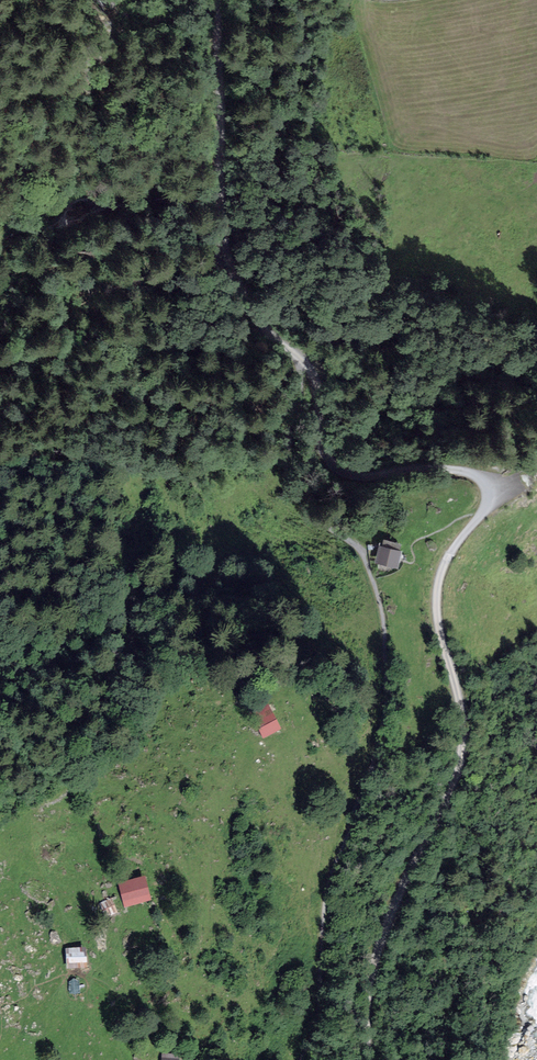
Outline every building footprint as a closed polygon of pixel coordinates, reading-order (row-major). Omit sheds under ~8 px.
[(396,554),(399,544),(386,541),(385,544),(388,545),(387,548),(383,547),(380,561),(394,564),(395,560),(398,561),(400,555),(396,554)] [(264,736),(278,729),(266,706),(252,712),(264,736)] [(143,880),(120,886),(122,895),(145,890),(143,880)] [(124,904),(148,899),(145,890),(122,895),(124,904)] [(110,901),(101,904),(106,916),(115,912),(110,901)] [(83,951),(68,951),(69,967),(84,966),(83,951)]
